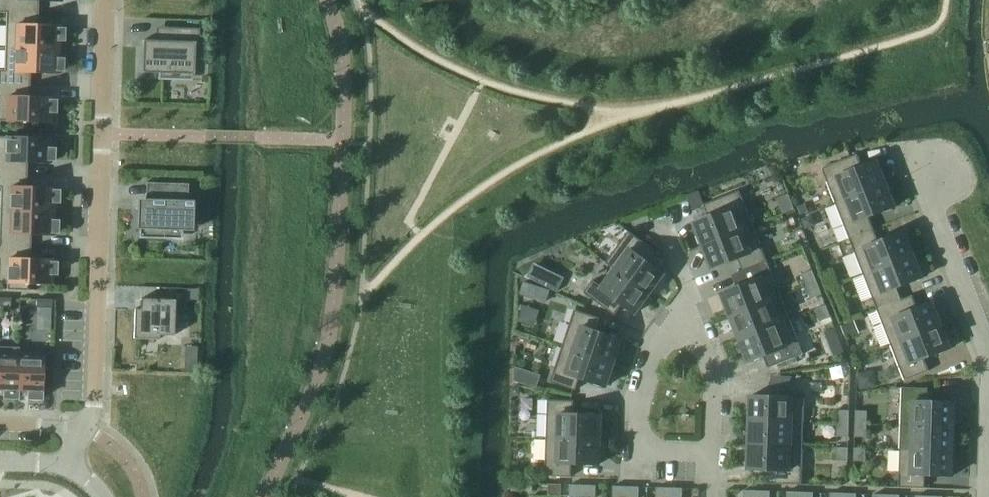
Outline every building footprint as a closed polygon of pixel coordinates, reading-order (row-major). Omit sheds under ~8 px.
[(61,1),(61,0),(0,0),(0,12),(37,13),(38,1),(61,1)] [(5,47),(5,48),(59,50),(60,40),(63,40),(63,29),(60,29),(60,26),(37,25),(37,13),(0,12),(6,13),(5,25),(15,26),(14,47),(5,47)] [(142,40),(142,42),(145,42),(145,47),(144,47),(143,71),(158,71),(157,79),(175,80),(175,78),(175,71),(184,72),(191,72),(192,50),(191,50),(191,44),(198,44),(199,28),(168,27),(167,30),(168,30),(168,41),(142,40)] [(5,48),(4,70),(0,70),(0,84),(29,85),(29,72),(59,73),(59,70),(62,70),(62,59),(59,59),(59,50),(5,48)] [(54,111),(55,101),(52,101),(52,98),(29,97),(29,85),(0,84),(0,120),(51,122),(51,111),(54,111)] [(26,174),(27,162),(50,163),(50,159),(53,159),(53,149),(50,149),(51,138),(0,136),(0,173),(26,174)] [(835,203),(886,184),(877,160),(862,166),(857,154),(821,168),(835,203)] [(55,201),(58,201),(58,191),(55,191),(55,188),(26,187),(26,174),(0,173),(0,187),(0,190),(0,210),(54,211),(55,201)] [(137,199),(136,229),(138,229),(138,238),(163,239),(163,229),(180,230),(180,232),(182,232),(182,228),(190,228),(191,203),(187,203),(187,184),(145,182),(145,199),(137,199)] [(886,184),(835,203),(849,239),(873,229),(869,217),(895,207),(886,184)] [(694,222),(703,245),(753,226),(739,190),(704,204),(708,216),(694,222)] [(30,246),(30,234),(53,235),(54,232),(57,232),(57,221),(54,221),(54,211),(0,210),(0,245),(30,246)] [(811,215),(800,219),(805,229),(812,226),(813,221),(811,215)] [(767,261),(753,226),(703,245),(712,268),(738,258),(743,270),(767,261)] [(863,274),(913,254),(904,231),(878,241),(873,229),(849,239),(863,274)] [(615,269),(649,293),(664,273),(651,264),(659,253),(628,231),(605,262),(615,269)] [(0,245),(0,282),(6,283),(6,289),(27,290),(27,283),(52,284),(52,273),(55,273),(56,263),(52,263),(53,259),(29,259),(30,246),(0,245)] [(913,254),(863,274),(877,309),(912,296),(912,295),(901,299),(896,288),(922,277),(913,254)] [(721,293),(730,316),(781,297),(772,273),(767,261),(743,270),(732,275),(737,287),(721,293)] [(540,267),(534,279),(546,285),(550,278),(548,271),(540,267)] [(649,293),(615,269),(602,287),(593,280),(584,292),(614,315),(622,304),(635,313),(649,293)] [(817,282),(812,270),(801,274),(806,287),(817,282)] [(525,282),(522,292),(540,298),(543,288),(525,282)] [(822,294),(817,282),(806,287),(811,299),(822,294)] [(187,289),(187,299),(197,299),(197,289),(187,289)] [(891,345),(941,325),(932,302),(917,308),(912,296),(877,309),(891,345)] [(789,319),(781,297),(730,316),(739,338),(789,319)] [(0,298),(0,307),(10,307),(10,298),(0,298)] [(138,308),(132,308),(131,338),(157,339),(157,335),(171,335),(172,299),(138,298),(138,308)] [(51,308),(51,299),(36,299),(36,308),(51,308)] [(831,317),(826,304),(815,309),(820,321),(831,317)] [(575,310),(563,346),(614,363),(622,339),(595,330),(599,318),(575,310)] [(803,354),(798,342),(789,319),(739,338),(748,362),(763,356),(768,368),(803,354)] [(853,322),(841,326),(846,337),(857,333),(853,322)] [(941,325),(891,345),(905,380),(929,371),(924,358),(950,348),(941,325)] [(606,386),(614,363),(563,346),(551,382),(575,390),(579,377),(606,386)] [(16,395),(18,352),(17,352),(17,356),(0,356),(0,394),(4,394),(4,397),(16,398),(16,395)] [(43,353),(18,352),(16,395),(28,395),(28,398),(40,399),(40,395),(41,395),(43,353)] [(859,374),(861,388),(876,386),(873,371),(859,374)] [(902,387),(900,425),(954,427),(955,402),(927,401),(928,388),(902,387)] [(750,395),(750,420),(803,422),(804,397),(750,395)] [(547,400),(546,438),(600,439),(601,415),(573,414),(573,400),(547,400)] [(849,423),(849,410),(837,410),(837,423),(849,423)] [(855,423),(867,424),(867,411),(855,410),(855,423)] [(803,446),(803,422),(750,420),(749,444),(803,446)] [(849,436),(849,423),(837,423),(837,436),(849,436)] [(866,437),(867,424),(855,423),(854,437),(866,437)] [(900,425),(900,449),(954,451),(954,427),(900,425)] [(599,464),(600,439),(546,438),(545,476),(571,476),(571,463),(599,464)] [(801,484),(803,446),(749,444),(748,469),(776,470),(775,483),(801,484)] [(848,460),(848,447),(836,447),(836,460),(848,460)] [(854,447),(854,461),(866,461),(866,448),(854,447)] [(900,449),(898,487),(924,488),(925,475),(953,475),(954,451),(900,449)] [(561,484),(548,484),(548,496),(561,496),(561,484)] [(583,485),(570,484),(570,496),(583,496),(583,485)] [(583,485),(583,496),(591,496),(596,496),(596,485),(583,485)] [(613,486),(613,496),(626,496),(626,486),(613,486)] [(626,486),(626,496),(639,496),(639,487),(626,486)] [(656,487),(656,496),(669,496),(669,488),(656,487)] [(669,488),(669,496),(682,496),(683,488),(669,488)]
